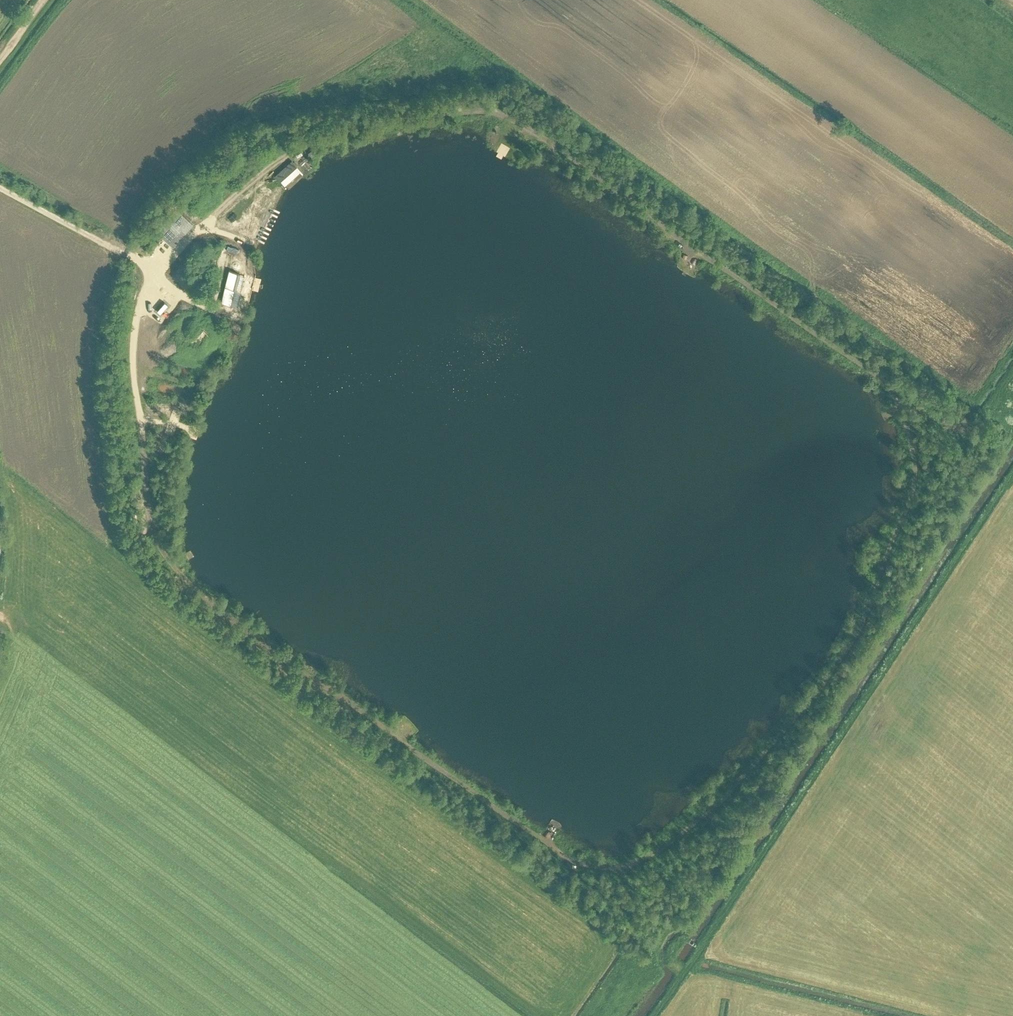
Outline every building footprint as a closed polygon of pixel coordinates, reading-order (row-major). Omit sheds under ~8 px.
[(318,152),(315,148),(308,153),(311,157),(318,152)] [(280,181),(297,166),(292,160),(275,175),(280,181)] [(165,302),(157,311),(161,314),(164,310),(168,305),(165,302)]
